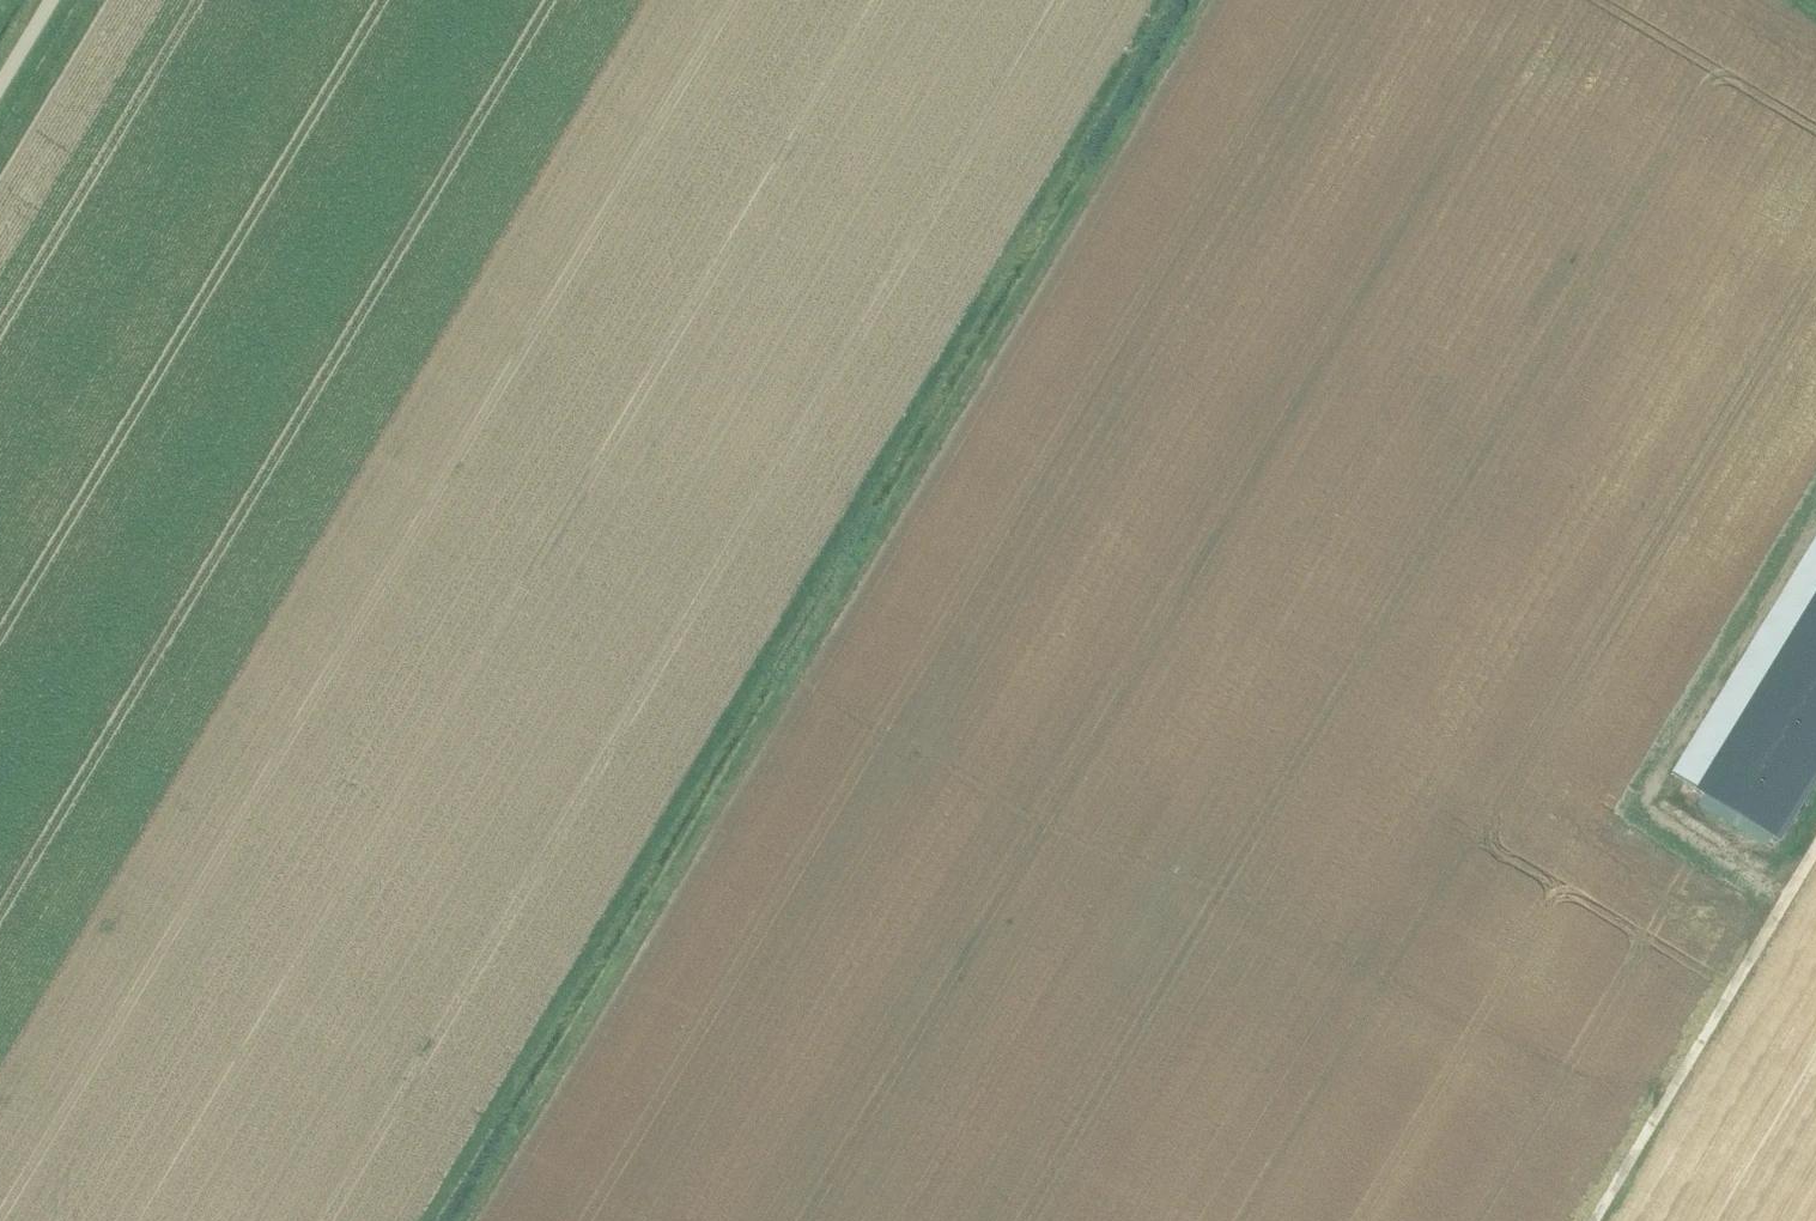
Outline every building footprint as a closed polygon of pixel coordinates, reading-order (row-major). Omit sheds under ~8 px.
[(1691,790),(1777,843),(1815,780),(1815,585),(1692,789),(1691,790)]
